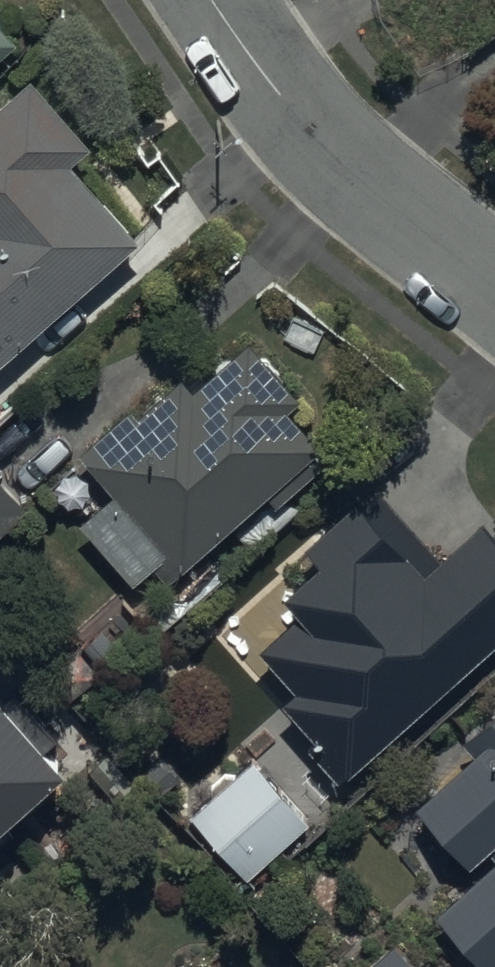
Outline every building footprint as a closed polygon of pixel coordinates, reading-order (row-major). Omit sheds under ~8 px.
[(16,45),(0,27),(0,60),(16,45)] [(141,244),(73,165),(91,150),(31,81),(0,107),(0,366),(141,244)] [(168,584),(323,449),(290,412),(303,401),(251,341),(192,392),(182,380),(140,417),(131,407),(79,452),(114,492),(78,524),(134,588),(156,570),(168,584)] [(30,515),(0,481),(0,541),(30,515)] [(494,648),(494,536),(484,524),(443,560),(379,489),(280,577),(294,592),(286,599),(301,616),(260,652),(296,692),(283,703),(315,740),(306,748),(340,786),(494,648)] [(69,744),(49,723),(62,711),(17,662),(5,673),(0,667),(0,807),(69,744)] [(465,742),(478,756),(417,811),(470,869),(490,851),(494,857),(494,715),(465,742)] [(309,825),(255,763),(192,819),(246,881),(309,825)] [(436,916),(482,966),(494,966),(494,862),(436,916)] [(393,942),(368,966),(417,966),(393,942)]
